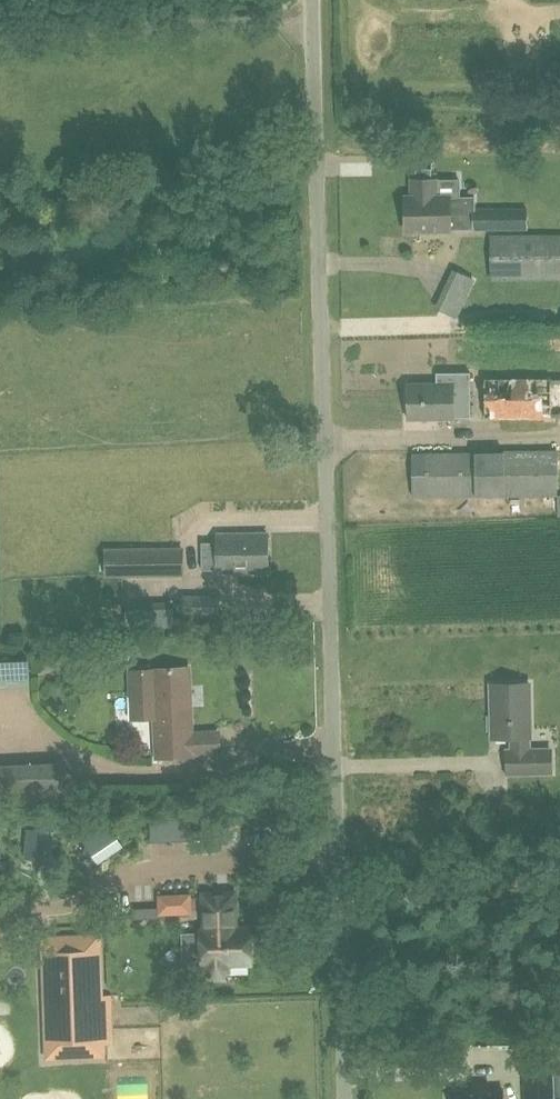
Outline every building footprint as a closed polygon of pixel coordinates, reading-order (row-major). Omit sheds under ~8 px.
[(407,196),(407,229),(453,229),(453,228),(475,228),(529,228),(529,207),(498,208),(477,208),(477,196),(477,195),(438,196),(437,178),(414,178),(414,196),(407,196)] [(559,278),(559,235),(492,235),(492,278),(559,278)] [(470,319),(486,280),(467,272),(451,311),(470,319)] [(408,384),(409,417),(471,416),(470,366),(435,367),(436,383),(408,384)] [(553,378),(486,378),(486,416),(559,416),(559,378),(553,378)] [(559,495),(558,450),(504,450),(504,452),(413,453),(414,495),(504,494),(504,495),(559,495)] [(269,572),(268,533),(219,533),(219,542),(203,542),(203,570),(219,570),(219,572),(269,572)] [(106,576),(185,576),(185,547),(106,548),(106,576)] [(184,614),(221,614),(221,595),(185,595),(184,614)] [(186,628),(186,617),(176,617),(176,628),(186,628)] [(39,658),(9,658),(9,682),(40,681),(39,658)] [(192,733),(189,667),(155,668),(155,669),(133,670),(134,694),(143,694),(143,711),(156,710),(159,756),(193,755),(193,753),(220,751),(219,732),(192,733)] [(531,737),(530,682),(493,683),(494,736),(513,736),(514,749),(507,749),(508,771),(553,770),(552,749),(529,749),(529,737),(531,737)] [(66,799),(66,796),(64,761),(0,764),(0,802),(66,799)] [(115,845),(104,828),(82,842),(92,859),(115,845)] [(51,833),(26,832),(26,856),(50,856),(51,833)] [(203,836),(159,838),(160,852),(204,850),(203,836)] [(237,928),(235,892),(204,893),(205,929),(202,929),(203,964),(206,964),(208,969),(211,973),(216,975),(221,975),(225,973),(228,968),(229,963),(252,963),(250,927),(237,928)] [(192,893),(158,894),(159,914),(193,913),(192,893)] [(159,914),(159,907),(132,908),(133,919),(159,918),(159,914)] [(54,948),(58,1047),(103,1045),(100,946),(54,948)] [(555,1063),(524,1064),(526,1098),(555,1098),(559,1098),(559,1068),(555,1069),(555,1063)] [(503,1089),(489,1089),(489,1083),(474,1084),(474,1090),(456,1090),(457,1098),(503,1098),(503,1089)]
